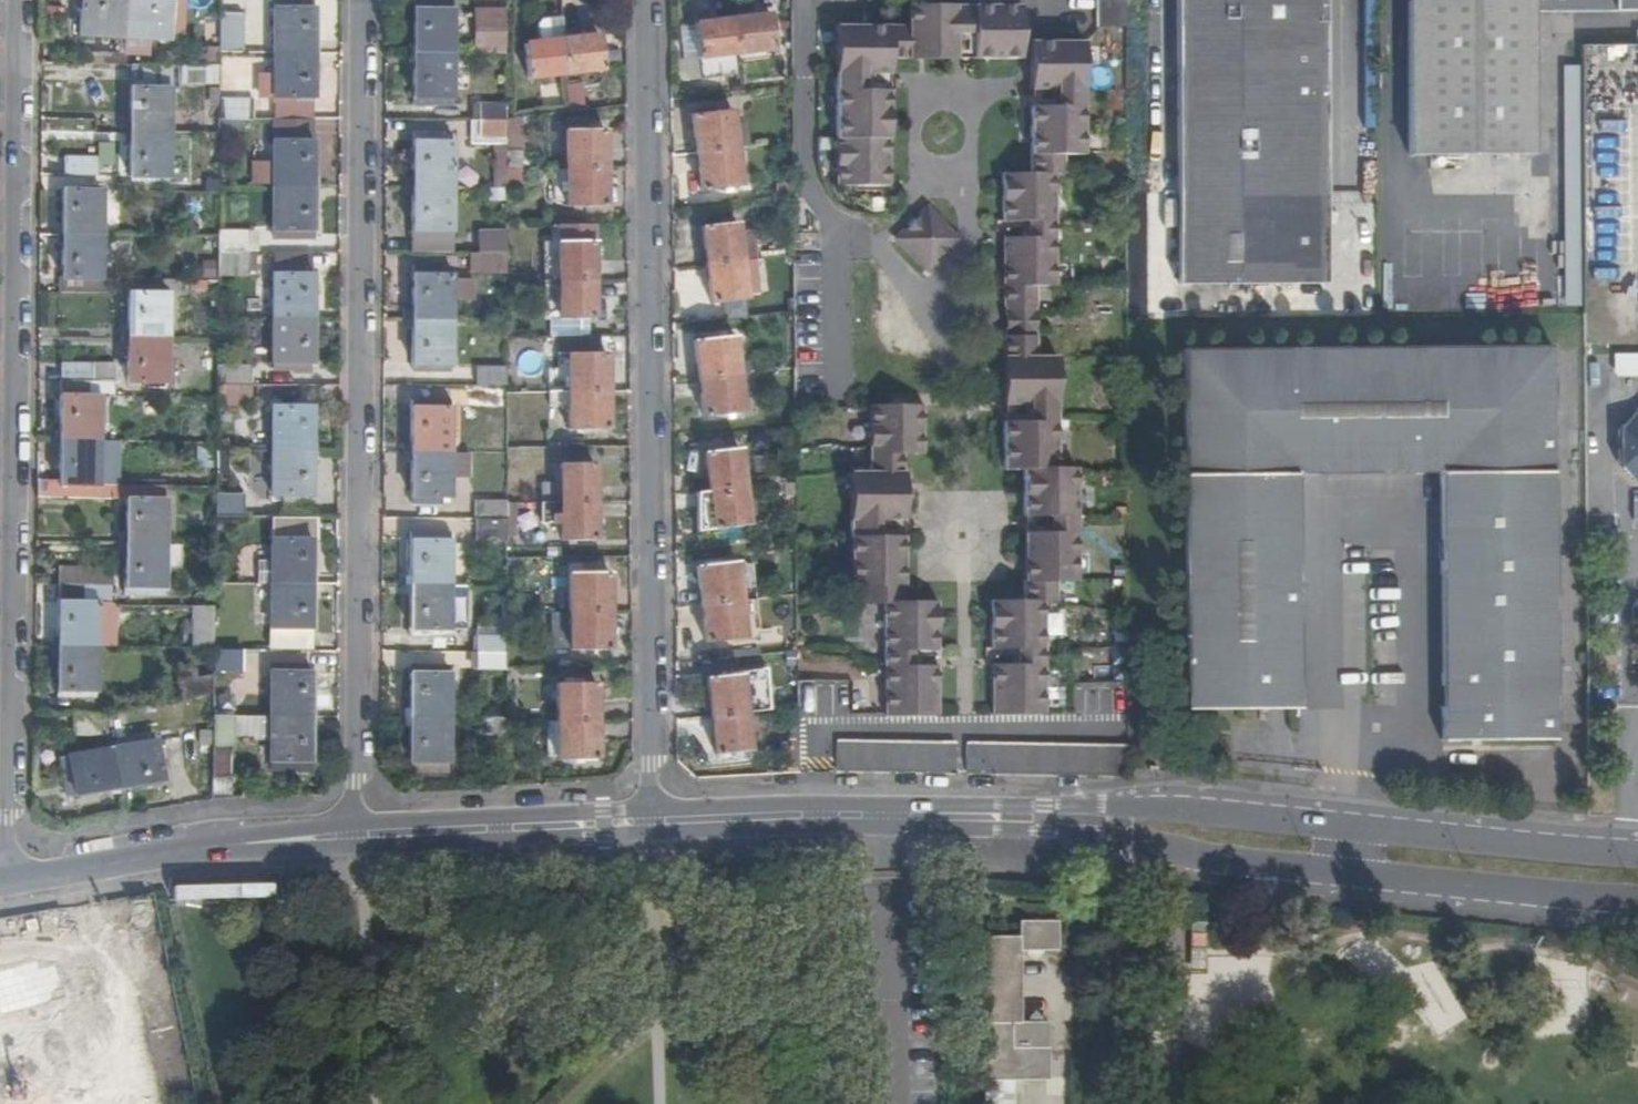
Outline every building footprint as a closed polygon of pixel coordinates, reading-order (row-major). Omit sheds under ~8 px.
[(129,0),(85,0),(83,37),(127,39),(129,0)] [(131,0),(129,0),(127,39),(171,41),(172,3),(131,0)] [(417,56),(455,56),(455,12),(432,12),(432,0),(417,0),(417,56)] [(432,12),(455,12),(456,0),(432,0),(432,12)] [(1129,0),(1100,0),(1100,27),(1130,27),(1129,0)] [(1183,283),(1332,282),(1329,0),(1181,0),(1183,283)] [(1570,0),(1413,0),(1415,156),(1537,155),(1535,11),(1570,11),(1570,0)] [(1577,11),(1637,11),(1637,0),(1577,0),(1577,11)] [(278,54),(317,55),(316,12),(316,11),(316,3),(278,4),(278,54)] [(977,59),(1024,58),(1024,7),(911,8),(912,27),(840,28),(841,187),(893,188),(892,93),(867,93),(867,76),(893,75),(892,59),(960,59),(960,34),(977,34),(977,59)] [(509,57),(508,13),(480,12),(480,56),(509,57)] [(249,20),(224,19),(224,55),(249,55),(249,20)] [(774,19),(735,23),(740,56),(740,69),(779,65),(774,19)] [(565,43),(565,20),(546,23),(542,27),(542,46),(565,43)] [(740,56),(735,23),(698,27),(702,60),(740,56)] [(603,39),(565,43),(569,76),(607,71),(603,39)] [(565,43),(542,46),(526,47),(530,80),(569,76),(565,43)] [(1010,307),(1009,318),(1036,318),(1037,307),(1040,308),(1039,288),(1060,287),(1059,176),(1069,175),(1068,157),(1086,157),(1086,43),(1035,44),(1035,90),(1060,90),(1060,107),(1035,108),(1035,175),(1007,175),(1006,222),(1032,222),(1032,241),(1007,241),(1007,307),(1010,307)] [(316,100),(317,55),(278,54),(278,100),(316,100)] [(455,56),(417,56),(416,111),(454,111),(455,56)] [(223,87),(223,68),(183,68),(183,66),(135,65),(133,135),(172,135),(173,91),(182,91),(182,86),(223,87)] [(223,102),(223,121),(256,121),(256,102),(223,102)] [(482,106),(482,122),(509,122),(509,106),(482,106)] [(738,151),(750,150),(747,126),(736,127),(734,114),(697,118),(701,156),(738,151)] [(527,172),(526,121),(509,122),(509,172),(527,172)] [(316,188),(316,122),(277,122),(277,187),(316,188)] [(509,122),(482,122),(482,139),(504,140),(503,147),(498,147),(498,189),(508,189),(509,172),(509,122)] [(568,171),(607,171),(607,133),(568,133),(568,171)] [(172,135),(133,135),(133,179),(172,179),(172,135)] [(410,188),(416,188),(455,189),(455,141),(437,140),(437,139),(416,138),(416,180),(410,180),(410,188)] [(738,151),(701,156),(705,194),(743,189),(738,151)] [(99,177),(99,160),(66,159),(66,176),(99,177)] [(607,210),(607,171),(568,171),(557,172),(558,204),(569,204),(569,210),(607,210)] [(45,233),(58,233),(56,176),(43,177),(45,233)] [(315,240),(316,188),(277,187),(277,240),(315,240)] [(455,189),(416,188),(410,188),(410,198),(416,198),(415,239),(436,240),(437,237),(454,238),(455,189)] [(67,192),(66,236),(105,237),(105,193),(67,192)] [(1577,245),(1579,209),(1566,208),(1564,244),(1577,245)] [(928,269),(959,241),(932,212),(902,241),(928,269)] [(706,230),(711,268),(744,264),(739,226),(706,230)] [(561,228),(562,245),(594,245),(594,228),(561,228)] [(254,233),(221,232),(221,238),(221,253),(254,253),(254,233)] [(508,255),(509,233),(475,233),(475,255),(481,255),(508,255)] [(105,237),(66,236),(65,295),(117,296),(118,281),(104,281),(105,237)] [(436,240),(415,239),(415,254),(454,255),(454,238),(437,237),(436,240)] [(562,285),(594,284),(594,245),(562,245),(562,285)] [(254,280),(254,253),(221,253),(221,280),(254,280)] [(508,255),(481,255),(481,273),(508,273),(508,255)] [(744,264),(711,268),(715,305),(748,302),(744,264)] [(674,269),(675,313),(706,313),(706,268),(674,269)] [(415,270),(415,321),(454,322),(454,303),(475,303),(475,282),(453,282),(453,273),(436,272),(436,270),(415,270)] [(276,320),(315,320),(316,278),(277,277),(276,320)] [(562,285),(548,285),(549,318),(553,318),(553,340),(560,340),(582,340),(582,322),(594,323),(594,284),(562,285)] [(131,296),(131,340),(170,340),(170,297),(131,296)] [(1036,318),(1009,318),(1009,329),(1037,329),(1036,318)] [(314,376),(315,320),(276,320),(276,372),(298,372),(298,376),(314,376)] [(454,322),(415,321),(414,373),(453,373),(454,322)] [(1037,329),(1009,329),(1009,339),(1007,339),(1007,406),(1033,407),(1032,423),(1007,424),(1007,471),(1028,471),(1028,517),(1053,518),(1053,535),(1028,535),(1028,603),(996,603),(995,650),(1020,650),(1020,668),(996,669),(996,716),(1048,714),(1048,603),(1071,603),(1071,585),(1083,586),(1083,473),(1058,473),(1058,358),(1039,358),(1039,339),(1037,339),(1037,329)] [(555,374),(555,396),(557,396),(609,395),(609,357),(603,356),(593,356),(593,339),(582,340),(560,340),(561,373),(555,374)] [(593,356),(603,356),(602,339),(593,339),(593,356)] [(698,344),(702,382),(740,377),(736,339),(698,344)] [(170,340),(131,340),(130,385),(169,385),(170,340)] [(1442,737),(1554,737),(1551,347),(1185,350),(1189,706),(1302,705),(1299,472),(1442,470),(1442,737)] [(1637,376),(1637,353),(1609,353),(1609,372),(1613,376),(1637,376)] [(64,367),(64,384),(94,384),(95,367),(64,367)] [(254,370),(220,370),(221,386),(254,386),(254,370)] [(507,387),(507,371),(477,371),(477,387),(507,387)] [(740,377),(702,382),(707,420),(744,416),(740,377)] [(94,384),(64,384),(63,443),(102,443),(103,384),(94,384)] [(221,386),(220,399),(220,407),(254,407),(254,386),(221,386)] [(509,397),(508,390),(472,390),(471,407),(508,406),(509,397)] [(609,434),(609,395),(557,396),(557,413),(570,413),(571,431),(571,433),(609,434)] [(415,402),(414,454),(463,454),(463,435),(453,435),(453,402),(415,402)] [(926,454),(926,407),(874,407),(874,473),(853,473),(853,587),(865,586),(865,604),(890,604),(889,716),(941,715),(941,670),(916,669),(916,651),(941,651),(941,604),(906,604),(906,539),(881,539),(881,521),(906,522),(905,454),(926,454)] [(275,452),(315,453),(315,410),(276,409),(275,452)] [(1634,410),(1615,429),(1616,465),(1634,485),(1637,485),(1637,410),(1634,410)] [(551,431),(571,431),(570,413),(557,413),(551,413),(551,431)] [(102,443),(63,443),(62,500),(115,501),(115,485),(102,485),(102,443)] [(230,452),(219,452),(219,474),(230,474),(230,452)] [(314,506),(315,453),(275,452),(276,504),(295,504),(295,505),(314,506)] [(713,493),(745,489),(741,452),(709,456),(713,493)] [(463,454),(414,454),(414,499),(453,500),(453,479),(472,479),(471,454),(463,454)] [(563,506),(596,505),(596,467),(563,467),(563,506)] [(129,501),(129,546),(167,546),(168,509),(167,486),(115,485),(115,501),(129,501)] [(713,493),(704,494),(704,514),(701,514),(701,534),(750,529),(745,489),(713,493)] [(219,501),(219,518),(246,518),(246,502),(219,501)] [(480,501),(480,520),(507,520),(507,502),(480,501)] [(597,544),(596,505),(563,506),(564,544),(597,544)] [(275,584),(314,585),(314,542),(320,542),(320,519),(275,518),(275,584)] [(507,520),(480,520),(480,538),(509,538),(509,520),(507,520)] [(414,535),(413,586),(452,586),(452,535),(414,535)] [(167,546),(129,546),(128,591),(167,591),(167,546)] [(700,570),(704,607),(742,602),(738,566),(700,570)] [(64,571),(64,587),(114,587),(118,586),(119,571),(64,571)] [(573,615),(611,614),(611,577),(573,578),(573,615)] [(274,651),(313,651),(314,585),(275,584),(274,651)] [(452,586),(413,586),(413,642),(426,642),(427,639),(451,639),(452,586)] [(64,587),(61,587),(61,648),(100,649),(117,649),(117,607),(113,607),(114,587),(64,587)] [(742,602),(704,607),(708,646),(747,642),(742,602)] [(200,609),(200,650),(217,651),(218,608),(200,609)] [(573,615),(556,616),(556,647),(573,648),(573,653),(611,653),(611,614),(573,615)] [(478,636),(478,652),(509,652),(509,636),(478,636)] [(100,649),(61,648),(61,698),(99,699),(100,649)] [(245,656),(218,655),(217,671),(245,672),(245,656)] [(509,671),(509,655),(479,655),(479,672),(509,672),(509,671)] [(274,717),(314,718),(313,677),(312,676),(312,667),(275,666),(274,717)] [(414,670),(413,718),(451,719),(451,671),(414,670)] [(180,685),(184,703),(217,698),(217,678),(180,685)] [(711,681),(714,718),(747,715),(743,678),(711,681)] [(798,681),(798,717),(840,716),(839,681),(798,681)] [(560,724),(599,724),(598,686),(560,687),(560,724)] [(747,715),(714,718),(719,758),(752,754),(747,715)] [(108,716),(77,716),(76,735),(111,734),(108,716)] [(216,716),(216,753),(234,754),(233,737),(274,737),(274,763),(313,765),(314,718),(274,717),(216,716)] [(451,719),(413,718),(412,765),(450,765),(451,719)] [(493,750),(509,750),(509,725),(509,719),(493,719),(493,750)] [(599,763),(599,724),(560,724),(561,763),(599,763)] [(957,773),(956,741),(837,741),(837,772),(957,773)] [(1133,777),(1134,762),(1134,745),(968,742),(966,773),(1133,777)] [(114,752),(121,791),(166,783),(159,745),(114,752)] [(69,799),(121,791),(114,752),(66,761),(70,785),(67,785),(69,799)] [(277,894),(277,880),(177,882),(177,896),(277,894)] [(4,924),(24,1054),(69,1047),(66,1033),(89,1030),(87,1015),(122,1010),(117,979),(161,972),(153,920),(73,932),(76,954),(46,958),(40,918),(4,924)] [(1013,1077),(1024,1076),(1025,1046),(1047,1046),(1048,1021),(1020,1021),(1020,948),(1057,948),(1058,921),(1020,920),(1020,936),(985,936),(984,1094),(1013,1094),(1013,1077)] [(1205,970),(1206,922),(1190,922),(1189,970),(1205,970)] [(1025,1046),(1024,1076),(1047,1076),(1047,1046),(1025,1046)]
